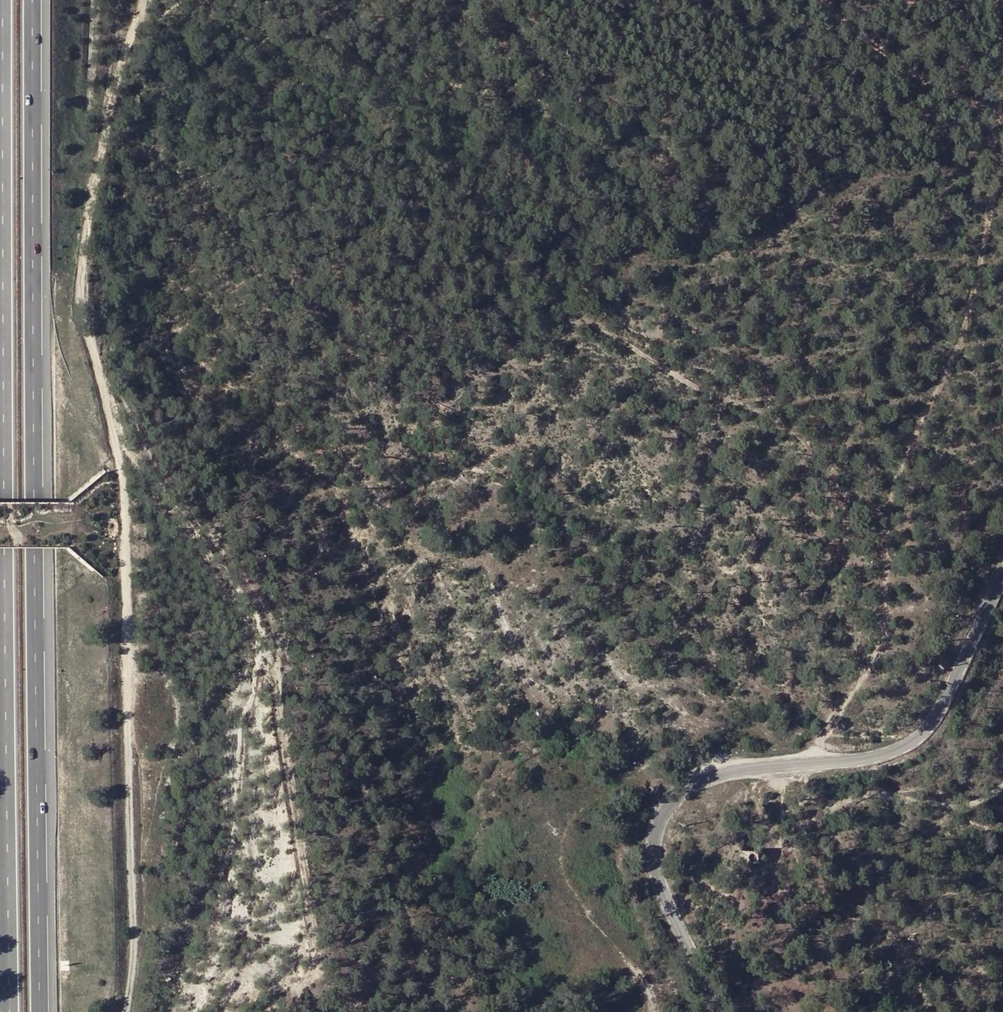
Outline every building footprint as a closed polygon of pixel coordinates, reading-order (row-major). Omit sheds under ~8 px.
[(600,59),(597,64),(611,71),(613,65),(600,59)] [(824,83),(819,80),(816,85),(821,88),(824,83)] [(722,112),(720,118),(734,122),(736,116),(722,112)]
